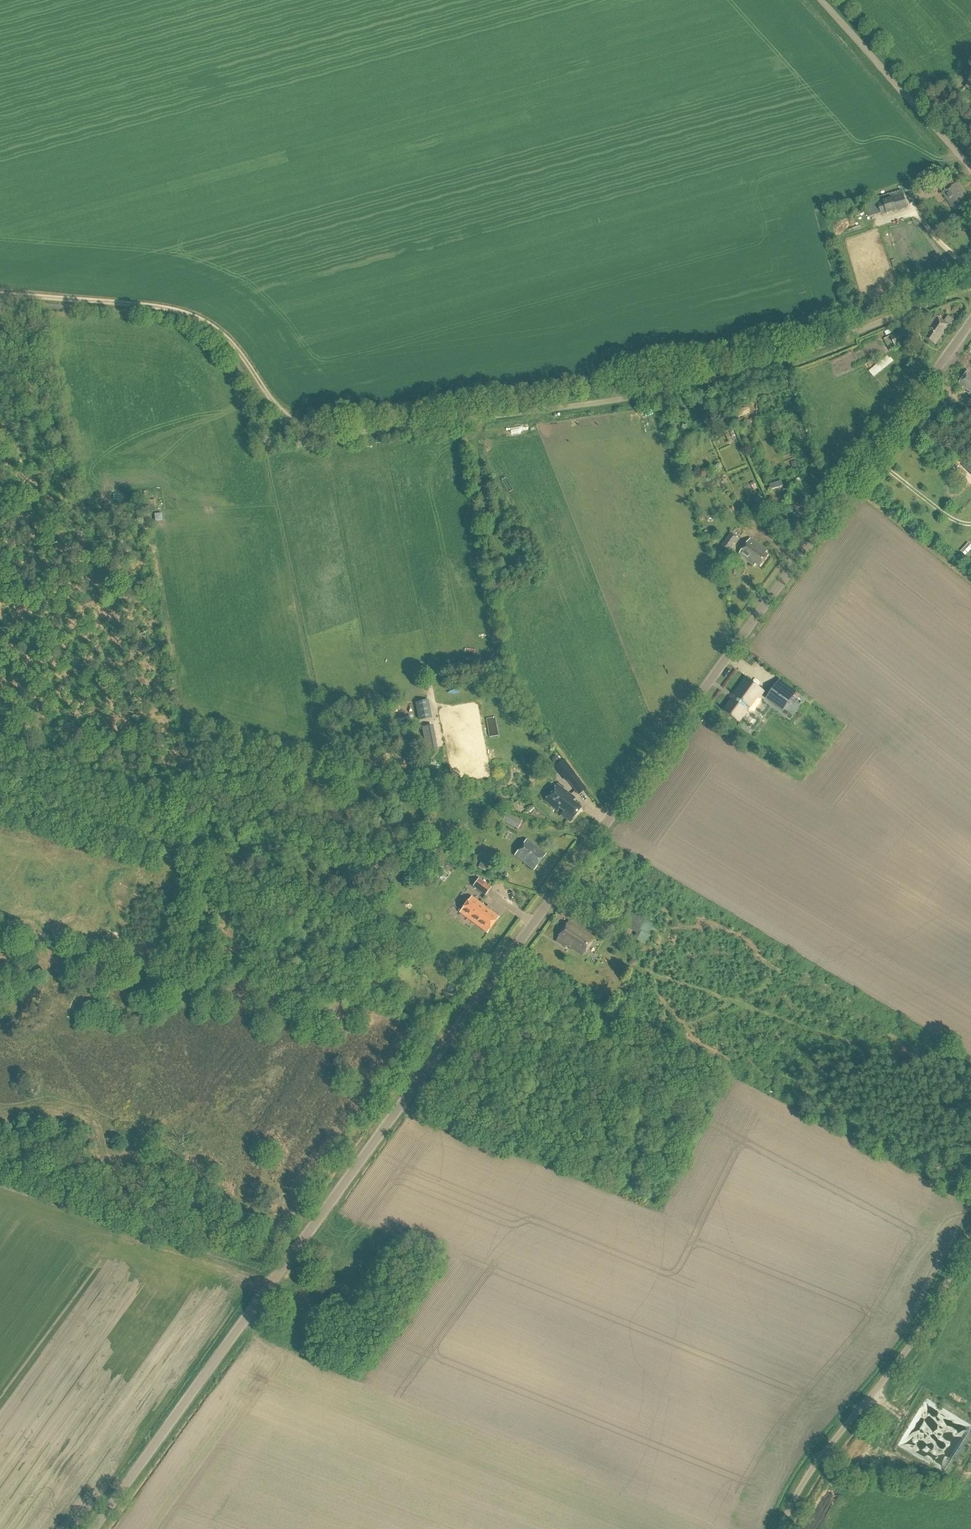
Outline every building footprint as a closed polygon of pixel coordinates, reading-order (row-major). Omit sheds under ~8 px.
[(930,186),(934,192),(953,180),(949,173),(930,186)] [(943,194),(954,212),(965,205),(963,201),(968,198),(964,193),(959,184),(943,194)] [(875,196),(880,215),(907,208),(902,189),(875,196)] [(923,339),(933,346),(947,327),(931,316),(921,330),(927,334),(923,339)] [(876,378),(894,362),(889,356),(871,372),(876,378)] [(968,394),(967,395),(970,398),(970,376),(968,374),(959,385),(964,388),(963,390),(968,394)] [(750,519),(759,526),(767,515),(758,508),(750,519)] [(162,521),(161,513),(153,513),(154,522),(162,521)] [(727,531),(713,551),(724,559),(737,539),(727,531)] [(754,566),(759,569),(767,558),(764,555),(765,553),(749,540),(737,556),(753,568),(754,566)] [(736,693),(725,708),(741,719),(758,694),(760,695),(765,688),(747,675),(734,692),(736,693)] [(777,685),(768,698),(784,710),(790,702),(795,706),(799,701),(777,685)] [(427,696),(414,699),(418,717),(431,715),(427,696)] [(433,727),(422,729),(426,753),(437,750),(433,727)] [(574,773),(566,779),(578,795),(586,789),(574,773)] [(555,785),(543,801),(556,811),(558,808),(563,812),(560,816),(569,823),(580,808),(571,802),(573,798),(555,785)] [(522,820),(506,812),(502,821),(517,829),(522,820)] [(545,855),(525,840),(513,856),(533,871),(545,855)] [(175,849),(166,847),(164,854),(173,856),(175,849)] [(139,872),(137,879),(143,881),(146,874),(139,872)] [(483,896),(489,889),(476,879),(471,887),(483,896)] [(458,914),(485,934),(497,918),(470,898),(458,914)] [(620,923),(648,937),(654,924),(626,911),(620,923)] [(563,945),(564,943),(581,955),(593,938),(568,921),(555,940),(563,945)]
